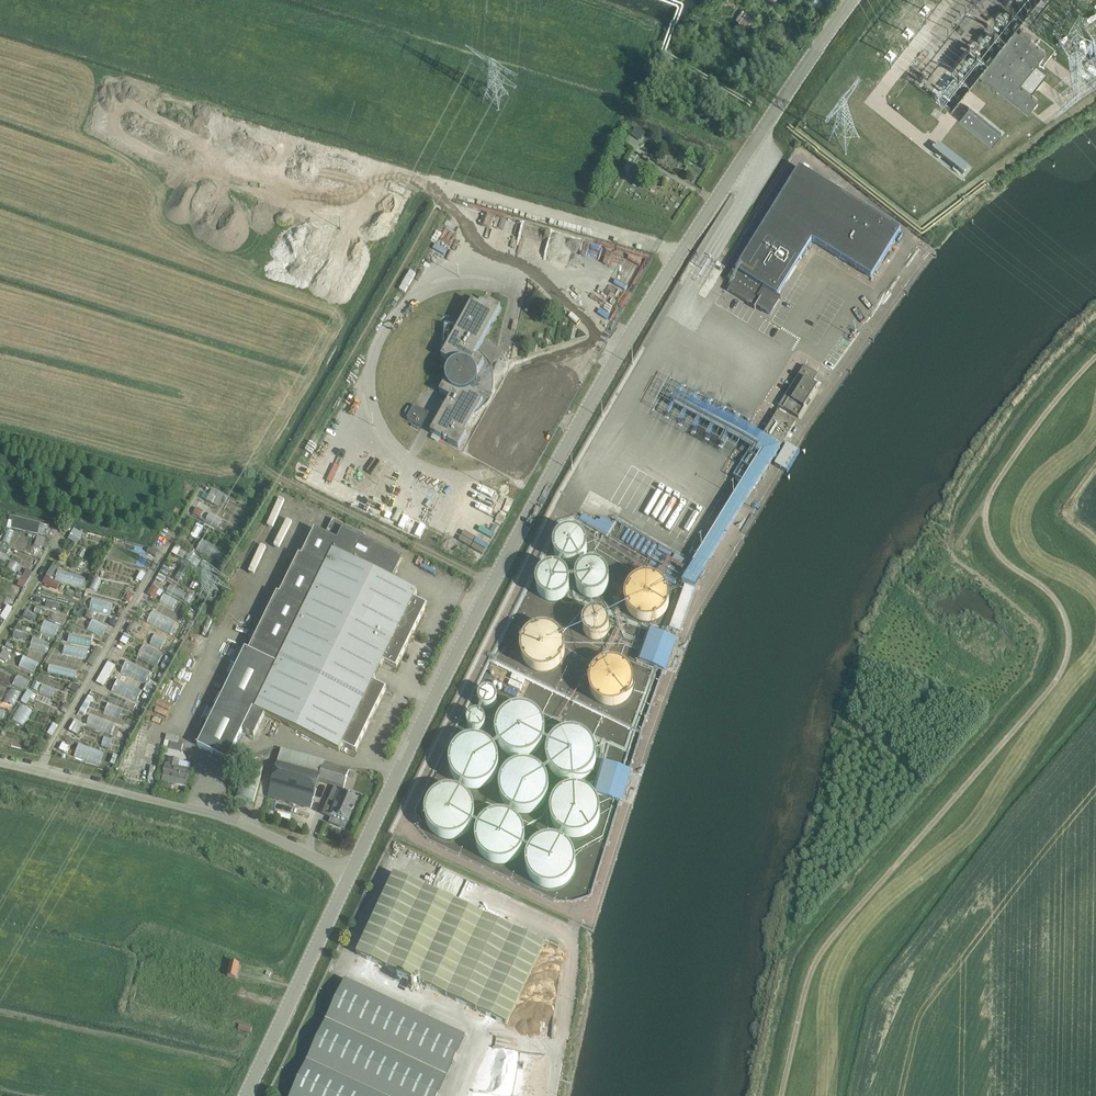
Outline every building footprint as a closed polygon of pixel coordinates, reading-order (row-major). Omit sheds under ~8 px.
[(961,25),(957,30),(962,34),(966,29),(961,25)] [(987,62),(979,73),(983,76),(981,78),(991,86),(993,84),(1028,111),(1038,98),(1019,83),(1021,81),(1032,90),(1047,71),(1036,62),(1046,51),(1030,38),(1032,35),(1021,27),(1019,29),(1016,27),(1005,39),(987,62)] [(969,106),(959,118),(992,144),(1002,132),(969,106)] [(639,139),(643,132),(637,128),(633,135),(639,139)] [(939,143),(934,150),(964,174),(969,167),(939,143)] [(757,306),(770,314),(780,298),(781,299),(782,298),(778,296),(812,241),(872,278),(901,230),(799,167),(736,269),(735,269),(728,279),(729,280),(729,279),(734,282),(728,290),(755,307),(755,308),(755,309),(757,306)] [(450,398),(436,423),(431,432),(442,438),(443,436),(449,440),(448,442),(459,448),(467,434),(463,432),(483,397),(472,391),(471,390),(478,373),(484,362),(474,356),(501,308),(490,302),(488,305),(485,303),(483,303),(481,303),(479,305),(472,301),(441,357),(452,363),(453,364),(451,365),(450,367),(448,369),(447,372),(446,374),(446,377),(446,380),(446,381),(440,392),(450,398)] [(783,408),(799,418),(819,386),(818,385),(817,388),(810,384),(816,375),(805,368),(788,395),(790,397),(783,408)] [(408,416),(422,427),(430,413),(417,406),(408,416)] [(759,441),(777,452),(796,422),(778,411),(759,441)] [(736,479),(754,490),(776,454),(758,443),(741,471),(736,479)] [(784,450),(775,464),(784,470),(792,456),(797,448),(788,443),(784,450)] [(213,489),(207,501),(213,504),(219,492),(213,489)] [(197,507),(194,513),(201,516),(203,511),(197,507)] [(10,516),(7,527),(12,528),(46,536),(48,525),(14,517),(10,516)] [(362,539),(359,537),(362,533),(333,519),(326,534),(315,529),(301,556),(299,555),(280,594),(277,593),(249,650),(245,648),(198,745),(228,760),(243,730),(254,736),(265,714),(340,751),(343,744),(356,751),(386,688),(373,682),(383,661),(396,668),(427,605),(414,598),(417,592),(392,579),(403,558),(363,538),(362,539)] [(197,524),(191,536),(198,539),(204,527),(197,524)] [(63,525),(60,530),(66,533),(69,528),(63,525)] [(588,545),(588,544),(588,541),(587,538),(585,535),(583,533),(580,531),(577,529),(575,529),(571,528),(569,529),(566,530),(563,531),(561,533),(559,535),(557,538),(556,542),(556,545),(557,548),(557,551),(559,553),(561,556),(564,558),(567,559),(570,560),(573,560),(575,560),(578,559),(581,557),(583,556),(585,553),(587,551),(588,547),(588,545)] [(37,536),(35,545),(43,547),(45,539),(37,536)] [(150,547),(148,552),(156,556),(159,552),(150,547)] [(609,579),(609,575),(608,572),(606,569),(604,567),(602,565),(599,564),(597,563),(593,563),(590,563),(587,564),(583,567),(581,569),(579,573),(578,576),(578,579),(578,582),(579,585),(581,588),(583,590),(585,592),(588,593),(591,594),(595,594),(597,594),(600,593),(603,591),(605,590),(606,588),(608,585),(609,582),(609,579)] [(570,584),(569,580),(568,577),(567,575),(565,572),(562,570),(559,569),(556,568),(553,568),(547,570),(544,571),(542,573),(541,575),(539,578),(538,581),(538,584),(538,587),(539,590),(541,593),(543,596),(545,597),(548,599),(551,599),(554,600),(557,599),(559,599),(562,597),(564,596),(567,593),(568,590),(569,587),(570,584)] [(49,570),(46,576),(51,579),(54,573),(49,570)] [(141,571),(137,578),(142,581),(146,573),(141,571)] [(46,576),(43,582),(51,586),(54,580),(51,579),(46,576)] [(670,600),(670,599),(670,595),(669,591),(667,587),(664,584),(662,581),(657,579),(653,578),(649,577),(644,577),(640,579),(636,581),(633,583),(630,586),(628,591),(626,595),(626,599),(626,603),(627,607),(629,610),(632,614),(636,617),(639,619),(643,621),(647,621),(651,621),(656,620),(659,619),(663,616),(666,613),(668,609),(670,604),(670,600)] [(153,585),(150,591),(156,595),(157,594),(160,589),(153,585)] [(669,628),(679,632),(695,590),(684,586),(669,628)] [(0,617),(5,620),(12,608),(8,605),(0,617)] [(88,611),(85,617),(90,620),(94,612),(88,611)] [(610,627),(610,626),(610,624),(610,622),(608,619),(607,617),(605,615),(603,614),(600,613),(597,613),(594,614),(592,615),(590,616),(588,617),(586,622),(585,626),(585,629),(586,631),(587,633),(588,635),(592,638),(594,639),(597,639),(599,639),(602,638),(606,636),(608,634),(609,632),(610,629),(610,627)] [(113,618),(110,624),(115,626),(118,621),(113,618)] [(131,623),(127,630),(131,633),(135,626),(131,623)] [(567,649),(566,644),(565,640),(563,636),(560,633),(555,630),(551,628),(547,627),(543,627),(539,628),(535,629),(532,631),(528,634),(526,637),(524,642),(523,645),(522,649),(523,653),(524,656),(526,661),(528,664),(532,667),(535,669),(539,671),(543,671),(547,671),(551,670),(555,669),(560,665),(563,662),(565,658),(566,654),(567,649)] [(637,660),(666,670),(677,639),(648,629),(637,660)] [(14,631),(13,636),(25,640),(27,634),(14,631)] [(125,633),(120,641),(126,644),(131,636),(125,633)] [(635,684),(634,679),(633,675),(631,671),(628,667),(623,664),(620,663),(615,662),(612,661),(607,662),(603,664),(600,666),(597,668),(595,671),(592,675),(591,679),(591,684),(591,688),(592,692),(595,696),(597,699),(600,701),(604,704),(607,705),(611,706),(615,706),(620,705),(623,703),(628,700),(631,696),(633,693),(634,689),(635,684)] [(497,699),(497,696),(495,693),(494,692),(492,691),(488,690),(485,691),(483,692),(482,693),(480,696),(479,699),(480,702),(482,705),(484,707),(487,708),(489,708),(492,708),(494,706),(497,703),(497,699)] [(89,696),(84,703),(90,706),(94,699),(89,696)] [(84,703),(79,712),(84,715),(90,706),(84,703)] [(545,732),(545,731),(545,726),(544,722),(541,718),(538,714),(535,712),(531,709),(526,708),(521,707),(517,708),(513,709),(508,712),(505,714),(502,718),(500,722),(498,727),(498,731),(498,735),(500,740),(502,744),(504,747),(508,751),(512,753),(517,754),(520,755),(527,754),(531,753),(534,751),(538,749),(541,745),(543,741),(545,736),(545,732)] [(486,723),(485,720),(483,717),(480,715),(477,714),(473,715),(470,717),(468,720),(468,723),(468,726),(470,729),(473,731),(476,732),(480,731),(483,730),(485,727),(485,725),(486,723)] [(53,723),(47,734),(52,737),(58,726),(53,723)] [(128,735),(117,731),(115,736),(126,740),(128,735)] [(596,756),(596,755),(595,750),(594,746),(591,741),(589,738),(585,736),(581,733),(576,732),(571,732),(566,732),(562,734),(558,736),(555,739),(552,743),(550,747),(549,752),(548,756),(549,761),(551,765),(553,769),(556,772),(560,776),(563,777),(567,779),(573,779),(577,779),(581,777),(586,775),(589,772),(592,768),(594,764),(595,760),(596,756)] [(169,747),(182,750),(184,744),(170,740),(169,747)] [(499,765),(499,764),(499,760),(497,756),(496,752),(493,748),(489,745),(486,743),(481,741),(476,741),(471,741),(466,742),(462,745),(459,747),(456,751),(453,755),(452,759),(451,764),(452,769),(453,773),(455,777),(458,781),(462,784),(465,786),(469,787),(474,788),(480,788),(484,786),(488,785),(492,781),(494,779),(497,774),(498,770),(499,765)] [(337,786),(325,812),(349,822),(359,798),(343,791),(349,769),(282,750),(278,766),(274,779),(269,795),(315,809),(317,805),(312,804),(318,780),(337,786)] [(178,767),(180,758),(177,757),(176,760),(170,758),(168,765),(167,765),(163,781),(175,783),(176,781),(187,784),(190,770),(178,767)] [(595,793),(622,802),(631,771),(605,762),(595,793)] [(237,797),(254,802),(263,768),(247,763),(237,797)] [(548,790),(547,785),(546,781),(544,776),(541,773),(538,770),(534,768),(529,766),(525,766),(519,766),(515,768),(511,770),(508,773),(505,776),(502,781),(501,786),(501,790),(501,794),(502,799),(504,802),(507,806),(510,808),(514,811),(519,813),(523,813),(529,813),(533,812),(536,810),(540,807),(543,804),(546,799),(547,795),(548,790)] [(600,813),(599,808),(598,803),(596,799),(593,796),(590,793),(586,791),(581,790),(578,789),(573,789),(569,790),(563,793),(560,795),(557,798),(554,803),(553,807),(552,813),(553,817),(554,822),(556,826),(559,830),(563,833),(567,835),(571,836),(576,836),(581,836),(584,835),(589,833),(592,830),(596,826),(598,822),(599,818),(600,813)] [(474,816),(474,815),(474,810),(472,806),(470,802),(467,799),(464,796),(459,793),(455,792),(450,792),(446,792),(441,793),(437,796),(434,799),(431,802),(428,806),(427,811),(427,815),(427,819),(428,824),(430,828),(433,831),(437,835),(440,837),(445,839),(449,839),(455,839),(460,837),(463,836),(467,833),(470,829),(472,825),(474,820),(474,816)] [(524,841),(524,840),(524,836),(522,831),(520,827),(517,823),(514,821),(509,818),(505,817),(501,817),(496,817),(492,818),(487,821),(484,823),(481,827),(479,831),(477,836),(477,840),(477,845),(479,849),(480,853),(483,857),(486,859),(490,861),(494,863),(499,864),(505,863),(510,862),(514,860),(517,857),(520,853),(523,849),(524,845),(524,841)] [(575,865),(575,864),(574,860),(573,856),(571,851),(568,847),(564,844),(560,842),(556,841),(551,841),(546,841),(543,842),(538,844),(535,847),(532,851),(529,855),(528,859),(527,864),(528,868),(529,872),(531,877),(533,880),(537,883),(541,886),(546,888),(549,888),(554,888),(558,887),(564,885),(567,882),(570,879),(573,874),(574,870),(575,865)] [(357,954),(507,1024),(545,944),(395,874),(357,954)] [(228,976),(236,978),(240,964),(231,962),(228,976)] [(466,1036),(345,979),(291,1095),(437,1095),(466,1036)]
